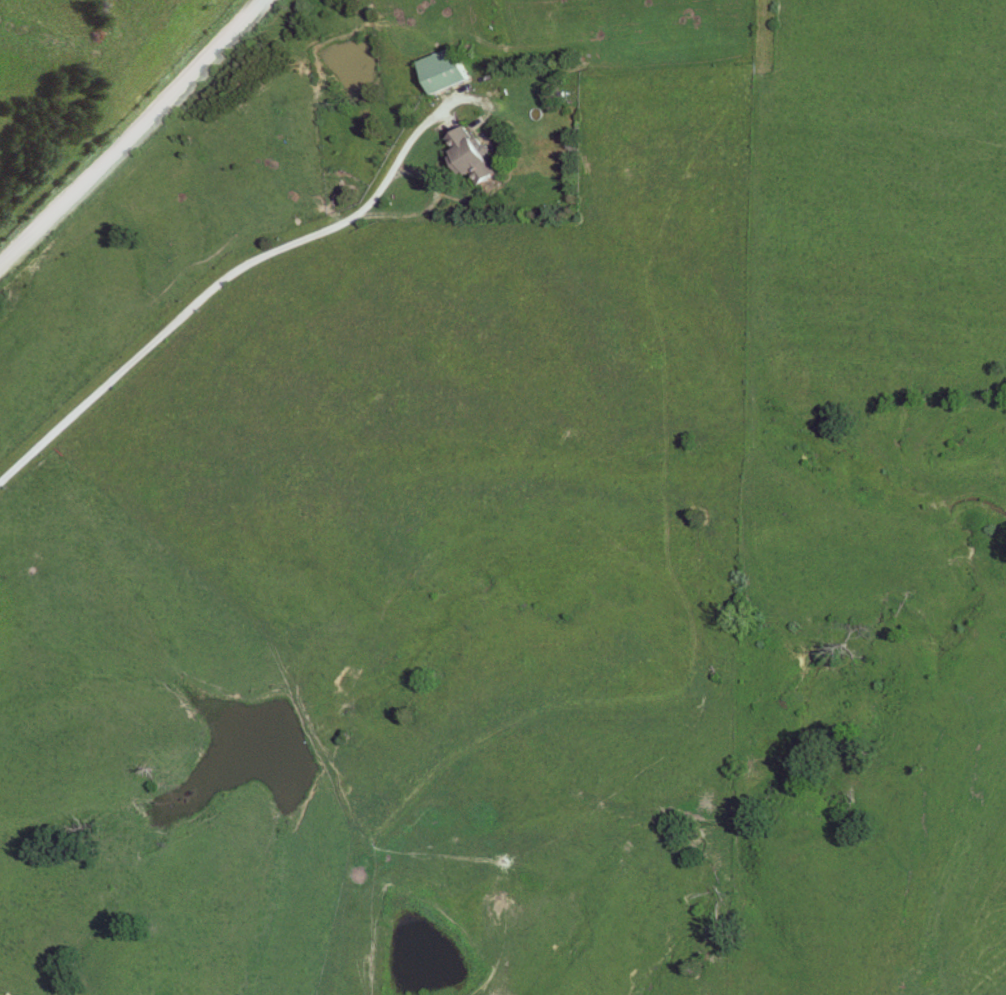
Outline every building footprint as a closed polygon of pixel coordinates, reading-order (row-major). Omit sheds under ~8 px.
[(415,62),(427,95),(464,82),(453,49),(415,62)] [(442,141),(471,189),(493,176),(464,127),(442,141)]
